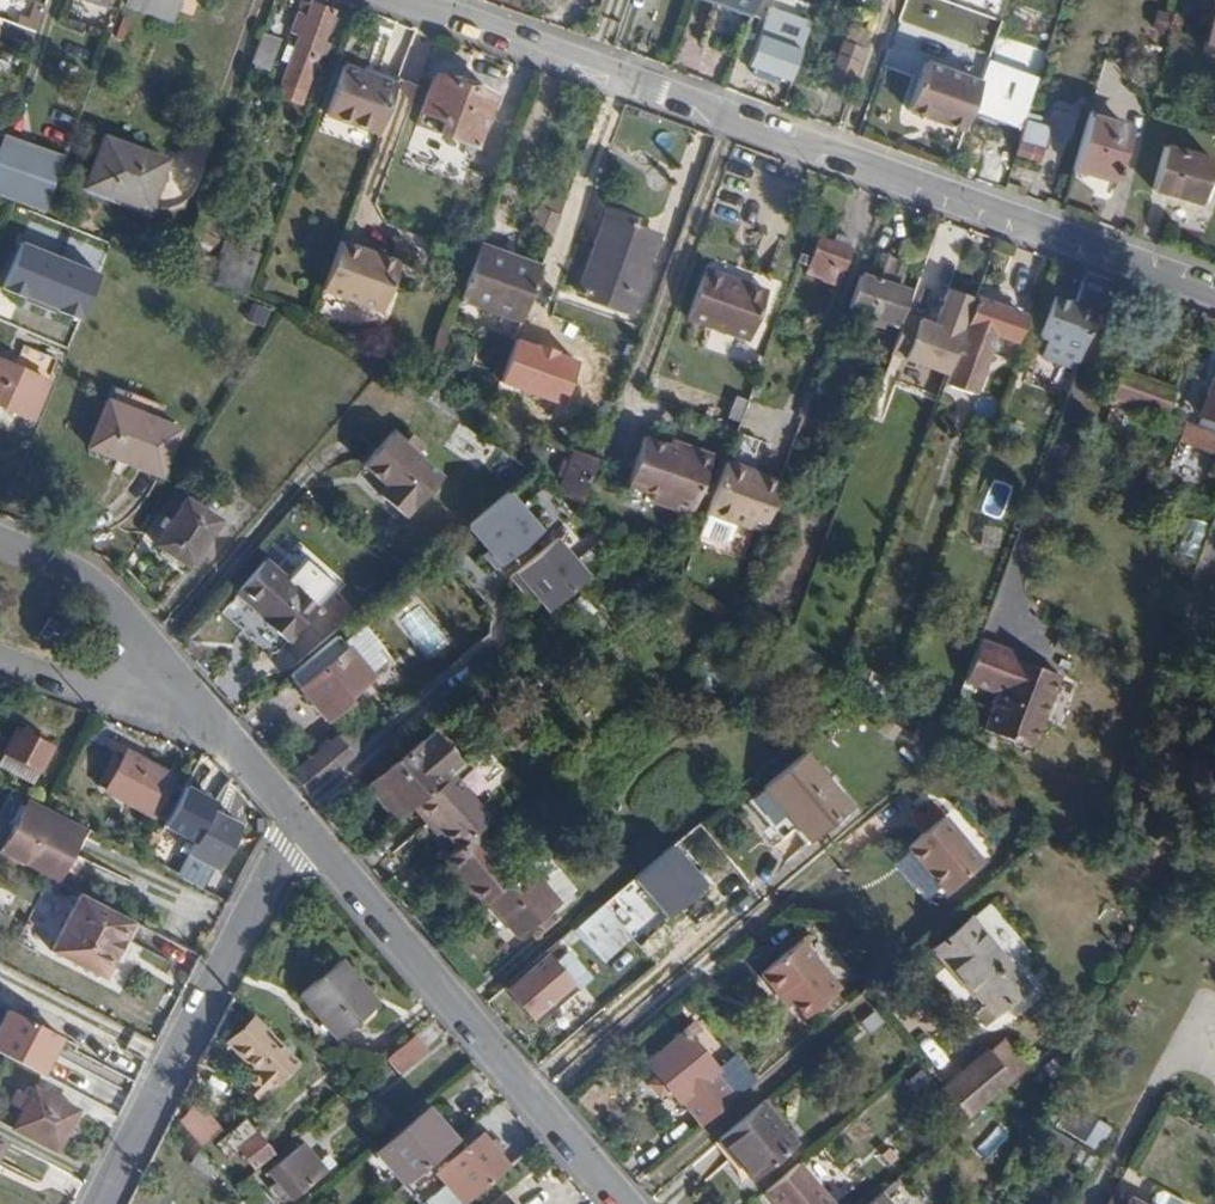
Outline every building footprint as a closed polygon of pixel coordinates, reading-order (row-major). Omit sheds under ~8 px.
[(102,9),(105,0),(78,0),(102,9)] [(175,13),(180,0),(128,0),(126,5),(171,23),(175,13)] [(175,13),(193,20),(200,0),(180,0),(175,13)] [(750,14),(755,0),(711,0),(750,14)] [(307,18),(300,36),(281,86),(286,89),(281,100),(299,107),(334,13),(312,5),(307,18)] [(292,33),(300,36),(307,18),(298,16),(292,33)] [(26,49),(32,32),(0,21),(0,39),(26,49)] [(850,24),(845,39),(865,47),(870,31),(850,24)] [(262,28),(250,62),(265,68),(276,33),(262,28)] [(839,55),(859,62),(865,47),(845,39),(839,55)] [(774,78),(788,84),(799,55),(757,40),(747,68),(753,70),(774,78)] [(829,82),(849,90),(859,62),(839,55),(829,82)] [(905,113),(960,134),(978,85),(921,64),(905,113)] [(324,116),(377,135),(394,86),(341,69),(324,116)] [(774,78),(753,70),(749,79),(770,88),(774,78)] [(430,76),(407,141),(467,164),(490,97),(430,76)] [(1073,167),(1115,178),(1116,172),(1114,170),(1125,128),(1088,119),(1073,167)] [(1025,121),(1017,153),(1044,159),(1051,127),(1025,121)] [(1,137),(0,140),(0,198),(46,213),(64,158),(1,137)] [(104,140),(87,187),(148,208),(164,160),(104,140)] [(467,164),(407,141),(404,148),(464,171),(467,164)] [(1164,144),(1149,184),(1198,202),(1213,161),(1164,144)] [(1073,167),(1071,174),(1113,185),(1115,178),(1073,167)] [(528,236),(548,243),(565,194),(543,187),(528,236)] [(644,262),(620,253),(609,283),(592,278),(603,245),(622,251),(629,230),(631,224),(605,215),(576,295),(626,312),(644,262)] [(622,251),(620,253),(644,262),(652,239),(629,230),(622,251)] [(837,236),(833,244),(846,249),(850,241),(837,236)] [(340,239),(320,290),(381,311),(405,244),(395,240),(389,257),(340,239)] [(846,249),(833,244),(818,239),(806,272),(834,282),(846,249)] [(218,258),(251,271),(257,254),(224,242),(218,258)] [(99,274),(20,243),(2,290),(81,320),(99,274)] [(609,283),(620,253),(622,251),(603,245),(592,278),(609,283)] [(473,256),(460,297),(521,319),(537,271),(476,249),(473,256)] [(181,251),(175,268),(204,280),(210,263),(181,251)] [(859,276),(850,301),(867,307),(865,314),(896,325),(906,294),(889,287),(897,263),(885,258),(876,282),(859,276)] [(702,266),(684,315),(747,337),(764,288),(702,266)] [(1039,356),(1073,370),(1104,280),(1081,272),(1071,299),(1068,301),(1048,295),(1034,335),(1044,340),(1039,356)] [(945,375),(970,301),(942,291),(929,327),(913,321),(900,360),(944,377),(945,375)] [(867,307),(850,301),(848,308),(865,314),(867,307)] [(1018,317),(970,301),(945,375),(993,392),(1018,317)] [(913,321),(901,317),(888,356),(900,360),(913,321)] [(564,405),(579,363),(517,340),(502,383),(564,405)] [(32,419),(46,383),(0,364),(0,407),(32,419)] [(1160,418),(1170,391),(1115,372),(1106,398),(1160,418)] [(1210,378),(1197,416),(1214,423),(1214,380),(1210,378)] [(157,407),(109,388),(104,402),(152,421),(157,407)] [(152,421),(104,402),(84,449),(156,478),(176,432),(152,421)] [(1182,426),(1176,442),(1214,456),(1214,438),(1182,426)] [(389,434),(361,466),(385,488),(379,497),(401,517),(410,508),(413,510),(440,479),(389,434)] [(673,451),(665,447),(642,439),(625,484),(651,492),(648,501),(689,514),(710,456),(675,443),(673,451)] [(668,440),(665,447),(673,451),(675,443),(668,440)] [(558,490),(581,506),(595,464),(570,456),(558,490)] [(724,463),(722,469),(756,480),(758,475),(724,463)] [(706,514),(762,534),(780,483),(758,475),(756,480),(722,469),(706,514)] [(499,566),(541,529),(507,491),(465,527),(499,566)] [(183,502),(153,547),(186,569),(219,524),(186,501),(183,502)] [(547,611),(589,574),(552,533),(511,570),(547,611)] [(262,562),(235,593),(266,620),(264,624),(286,643),(316,609),(262,562)] [(64,638),(74,619),(55,610),(45,629),(64,638)] [(335,638),(289,678),(325,721),(347,702),(345,698),(369,677),(335,638)] [(951,719),(985,732),(1033,750),(1058,677),(1010,659),(977,647),(951,719)] [(15,730),(3,752),(37,768),(48,747),(15,730)] [(335,735),(290,773),(308,793),(352,755),(335,735)] [(380,807),(393,823),(411,808),(455,771),(427,739),(414,748),(373,783),(386,801),(380,807)] [(123,751),(103,787),(160,816),(167,802),(160,797),(170,775),(123,751)] [(806,756),(765,790),(812,843),(852,809),(806,756)] [(455,771),(411,808),(434,834),(438,832),(454,850),(483,826),(497,814),(460,767),(455,771)] [(46,808),(9,789),(5,797),(61,825),(66,818),(46,808)] [(0,807),(0,851),(32,867),(46,842),(52,844),(61,825),(5,797),(0,807)] [(946,820),(911,850),(950,896),(986,866),(946,820)] [(454,850),(440,862),(479,907),(490,897),(522,871),(483,826),(454,850)] [(183,831),(175,846),(218,869),(226,854),(183,831)] [(93,883),(97,876),(106,859),(107,855),(75,838),(60,866),(93,883)] [(46,842),(32,867),(39,872),(52,844),(46,842)] [(675,844),(634,879),(668,919),(709,884),(675,844)] [(531,863),(562,899),(576,887),(546,851),(531,863)] [(106,859),(97,876),(111,882),(119,866),(106,859)] [(522,871),(490,897),(521,933),(562,899),(531,863),(522,871)] [(129,918),(76,891),(49,947),(102,975),(129,918)] [(604,904),(573,930),(600,963),(631,937),(604,904)] [(970,923),(935,953),(949,969),(954,967),(978,992),(1009,968),(970,923)] [(758,974),(774,995),(780,992),(790,1004),(803,1019),(839,989),(800,940),(758,974)] [(548,952),(506,987),(538,1023),(552,1011),(556,1016),(565,1009),(561,1003),(579,991),(584,996),(594,987),(566,956),(557,963),(548,952)] [(341,964),(302,996),(337,1039),(376,1007),(341,964)] [(780,992),(774,995),(785,1008),(790,1004),(780,992)] [(94,1036),(41,1009),(21,1047),(34,1054),(65,1070),(58,1084),(67,1089),(94,1036)] [(299,1061),(254,1016),(239,1030),(247,1040),(234,1052),(253,1075),(241,1084),(255,1099),(299,1061)] [(691,1023),(665,1045),(671,1051),(686,1039),(690,1043),(700,1034),(691,1023)] [(247,1040),(239,1030),(225,1041),(234,1052),(247,1040)] [(426,1051),(414,1035),(386,1059),(398,1073),(426,1051)] [(678,1103),(680,1102),(714,1073),(689,1045),(690,1043),(686,1039),(671,1051),(665,1045),(644,1062),(678,1103)] [(968,1115),(1012,1079),(988,1049),(943,1086),(968,1115)] [(34,1054),(27,1068),(58,1084),(65,1070),(34,1054)] [(680,1102),(702,1127),(757,1080),(736,1055),(714,1073),(680,1102)] [(13,1090),(5,1104),(13,1109),(5,1124),(55,1150),(75,1110),(26,1085),(21,1093),(13,1090)] [(202,1142),(220,1125),(195,1098),(176,1116),(202,1142)] [(760,1104),(718,1138),(761,1188),(802,1153),(760,1104)] [(380,1149),(408,1180),(453,1142),(425,1109),(380,1147),(380,1149)] [(269,1154),(253,1136),(243,1144),(239,1139),(243,1135),(234,1124),(211,1143),(220,1154),(232,1144),(253,1167),(269,1154)] [(436,1170),(464,1203),(507,1167),(479,1133),(436,1170)] [(322,1171),(315,1162),(300,1144),(265,1172),(273,1181),(266,1187),(276,1198),(282,1194),(288,1199),(322,1171)] [(201,1151),(197,1148),(191,1164),(211,1173),(217,1171),(201,1151)] [(325,1154),(315,1162),(322,1171),(332,1164),(325,1154)] [(799,1162),(765,1191),(776,1203),(834,1203),(799,1162)] [(502,1191),(486,1203),(513,1203),(502,1191)] [(1108,1203),(1143,1203),(1131,1198),(1128,1203),(1113,1195),(1108,1203)]
